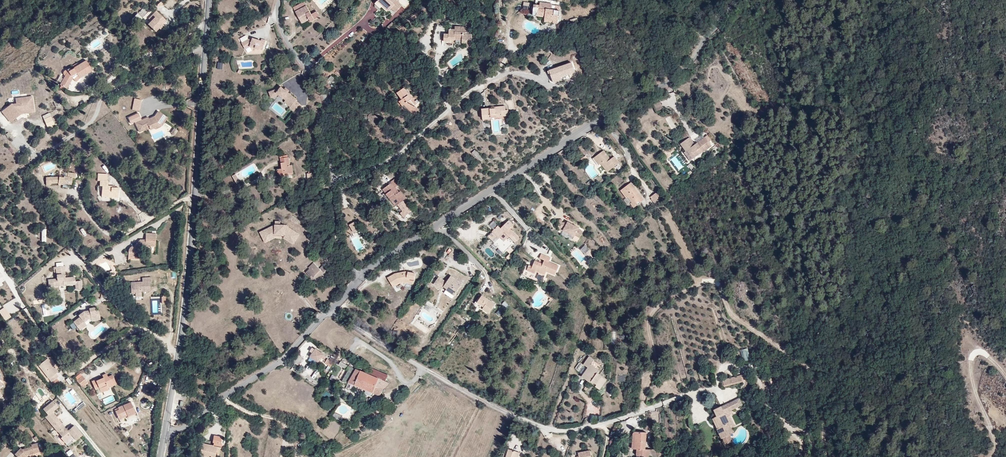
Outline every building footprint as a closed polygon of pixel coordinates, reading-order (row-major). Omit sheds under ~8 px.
[(321,14),(317,9),(312,12),(307,3),(306,0),(304,0),(294,6),(296,9),(303,21),(310,16),(312,19),(315,17),(321,14)] [(407,0),(385,0),(389,4),(394,8),(400,2),(403,5),(407,0)] [(539,10),(539,6),(546,7),(546,10),(554,11),(554,15),(554,16),(558,16),(559,10),(561,10),(562,4),(560,4),(560,0),(534,0),(533,8),(533,10),(537,10),(539,10)] [(151,13),(155,9),(154,8),(158,5),(157,4),(149,10),(151,13)] [(162,17),(166,14),(158,5),(154,8),(155,9),(151,13),(148,16),(148,17),(145,19),(151,25),(154,23),(154,24),(158,20),(162,17)] [(398,15),(404,9),(401,6),(396,13),(398,15)] [(444,38),(453,38),(457,38),(456,34),(463,35),(463,39),(471,39),(471,29),(468,29),(468,25),(465,25),(465,23),(454,22),(454,25),(450,25),(450,24),(449,24),(449,30),(444,30),(444,38)] [(262,38),(255,36),(254,38),(252,37),(249,36),(243,40),(246,45),(250,43),(263,46),(266,37),(262,36),(262,38)] [(80,73),(83,76),(95,69),(90,59),(77,66),(75,63),(72,65),(74,68),(63,81),(68,86),(75,76),(80,73)] [(552,78),(559,76),(574,70),(571,61),(547,69),(550,75),(551,75),(552,78)] [(337,80),(332,75),(328,78),(333,83),(337,80)] [(296,99),(288,92),(283,89),(281,87),(277,92),(276,89),(269,92),(271,98),(279,95),(286,100),(288,102),(290,100),(293,102),(289,107),(294,110),(299,104),(295,101),(296,99)] [(27,91),(26,89),(15,91),(16,96),(12,96),(11,95),(1,103),(10,114),(20,107),(19,106),(16,101),(20,100),(21,101),(33,99),(32,90),(27,91)] [(405,101),(400,104),(402,108),(404,107),(407,111),(414,117),(418,113),(417,111),(420,108),(404,89),(396,94),(398,98),(401,96),(405,101)] [(664,109),(661,102),(655,104),(657,111),(664,109)] [(149,111),(148,110),(141,113),(138,108),(129,113),(132,118),(135,116),(140,125),(150,120),(151,122),(155,120),(159,118),(160,117),(158,116),(159,112),(161,111),(166,114),(168,110),(158,103),(154,109),(149,111)] [(43,107),(47,118),(54,116),(50,104),(43,107)] [(502,117),(501,107),(495,107),(495,110),(491,110),(491,109),(482,110),(483,119),(492,119),(492,117),(502,117)] [(163,118),(166,114),(161,111),(159,112),(158,116),(160,117),(159,118),(155,120),(156,122),(159,121),(163,118)] [(666,118),(671,129),(676,127),(670,116),(666,118)] [(703,152),(711,147),(705,137),(695,144),(690,137),(680,144),(685,150),(686,150),(692,159),(698,156),(694,151),(700,147),(703,152)] [(700,147),(694,151),(698,156),(703,152),(700,147)] [(603,152),(596,159),(602,165),(609,171),(619,161),(613,156),(610,159),(603,152)] [(294,171),(292,162),(290,163),(289,154),(281,155),(282,160),(282,165),(282,167),(278,167),(279,173),(294,171)] [(602,165),(596,159),(594,161),(599,167),(602,165)] [(71,174),(72,165),(65,164),(64,168),(64,170),(61,170),(61,169),(56,168),(43,169),(44,174),(48,174),(55,174),(55,175),(60,175),(60,177),(68,178),(68,174),(71,174)] [(231,173),(235,180),(239,178),(234,171),(231,173)] [(107,190),(107,191),(116,191),(116,181),(108,181),(108,180),(105,180),(105,175),(104,175),(97,175),(96,180),(99,180),(99,185),(103,185),(103,189),(107,190)] [(394,180),(385,185),(388,190),(384,193),(393,206),(396,204),(401,211),(398,213),(401,217),(409,212),(401,201),(404,199),(399,192),(397,193),(395,191),(397,190),(395,188),(399,186),(394,180)] [(633,202),(630,204),(633,208),(638,204),(636,202),(639,200),(641,202),(644,199),(634,186),(631,189),(627,184),(620,191),(625,198),(628,196),(633,202)] [(655,206),(662,200),(656,194),(649,200),(655,206)] [(495,227),(491,232),(498,239),(502,242),(507,237),(513,243),(517,239),(509,231),(508,232),(506,230),(507,229),(510,225),(507,222),(498,231),(495,227)] [(299,235),(285,226),(280,225),(275,225),(259,232),(263,239),(273,235),(274,234),(284,235),(285,236),(294,242),(299,235)] [(128,252),(137,252),(136,244),(145,238),(155,239),(155,226),(145,226),(145,231),(140,232),(132,237),(129,238),(126,241),(125,244),(126,247),(128,249),(128,252)] [(568,226),(568,227),(563,234),(574,241),(576,240),(580,242),(583,236),(579,233),(580,232),(568,226)] [(563,234),(568,227),(563,227),(564,231),(558,232),(558,235),(563,234)] [(498,239),(491,232),(490,233),(497,240),(498,239)] [(498,247),(502,242),(498,239),(497,240),(490,233),(487,237),(498,247)] [(273,235),(263,239),(264,243),(275,238),(274,236),(284,237),(283,238),(292,245),(294,242),(285,236),(284,235),(274,234),(273,235)] [(359,238),(353,240),(356,250),(362,248),(359,238)] [(452,265),(459,255),(452,251),(445,261),(452,265)] [(551,260),(547,258),(545,263),(544,262),(542,266),(534,262),(532,267),(536,268),(534,273),(543,278),(545,274),(554,277),(558,268),(550,264),(551,260)] [(321,274),(323,275),(326,272),(321,267),(318,271),(310,264),(307,268),(308,269),(302,274),(307,278),(308,277),(310,279),(313,282),(318,276),(321,274)] [(541,283),(543,278),(534,273),(530,272),(532,268),(528,266),(527,269),(524,268),(521,278),(535,284),(536,281),(541,283)] [(405,272),(402,272),(402,277),(397,278),(395,275),(387,280),(393,288),(403,282),(414,284),(417,274),(405,272)] [(62,274),(56,275),(56,279),(48,280),(49,287),(51,286),(50,284),(62,283),(66,283),(71,282),(71,284),(75,284),(76,289),(82,288),(81,281),(75,282),(74,277),(66,278),(63,278),(62,274)] [(135,294),(142,294),(142,291),(150,291),(150,282),(152,282),(152,277),(143,278),(143,282),(143,285),(135,286),(135,282),(131,283),(131,291),(135,291),(135,294)] [(453,297),(462,285),(451,277),(445,284),(438,278),(433,285),(439,290),(442,286),(446,289),(444,292),(453,297)] [(552,301),(546,295),(543,297),(548,302),(546,303),(548,305),(552,301)] [(485,310),(483,312),(490,316),(496,307),(490,302),(483,296),(480,299),(479,298),(474,305),(477,307),(478,305),(485,310)] [(80,318),(73,323),(78,328),(79,330),(86,326),(85,324),(84,323),(89,319),(91,318),(100,316),(98,311),(94,311),(94,308),(88,309),(89,312),(84,314),(83,313),(78,316),(80,318)] [(496,314),(500,317),(504,311),(499,308),(496,314)] [(325,358),(327,355),(315,348),(311,356),(320,361),(323,357),(325,358)] [(741,350),(743,361),(750,360),(748,348),(741,350)] [(297,365),(302,358),(295,354),(291,362),(297,365)] [(583,376),(590,379),(591,366),(590,365),(591,364),(591,360),(587,357),(582,365),(587,368),(583,376)] [(58,372),(48,358),(39,365),(56,388),(59,385),(58,384),(60,382),(57,378),(59,376),(57,373),(58,372)] [(339,366),(346,370),(353,373),(354,370),(341,362),(339,366)] [(598,384),(596,386),(601,389),(607,378),(598,373),(599,370),(591,366),(590,379),(598,384)] [(362,388),(365,389),(368,381),(375,384),(372,393),(379,396),(386,381),(385,380),(388,374),(370,367),(367,374),(365,380),(362,387),(362,388)] [(350,381),(354,383),(358,376),(365,380),(367,374),(355,369),(354,370),(353,373),(350,381)] [(344,382),(347,383),(348,384),(350,381),(353,373),(346,370),(343,376),(346,378),(344,382)] [(108,373),(103,375),(104,377),(99,379),(97,380),(96,379),(92,380),(95,388),(99,387),(100,390),(108,387),(112,386),(111,384),(109,378),(108,373)] [(723,385),(743,381),(742,375),(722,380),(723,385)] [(358,376),(354,383),(362,387),(365,380),(358,376)] [(69,377),(66,380),(71,387),(74,385),(69,377)] [(82,378),(77,382),(83,389),(88,385),(82,378)] [(368,381),(365,389),(372,393),(375,384),(368,381)] [(325,393),(323,397),(326,398),(327,397),(330,399),(330,400),(334,402),(336,398),(329,396),(325,393)] [(712,418),(721,438),(733,433),(731,427),(726,416),(724,412),(732,409),(742,405),(740,399),(721,407),(720,406),(713,409),(716,416),(712,418)] [(69,432),(76,439),(82,435),(74,424),(67,429),(52,411),(57,406),(52,400),(42,408),(47,415),(44,417),(64,442),(70,436),(68,433),(69,432)] [(77,413),(85,405),(83,402),(74,410),(77,413)] [(115,410),(118,418),(127,415),(135,413),(131,402),(118,406),(119,409),(115,410)] [(729,414),(726,416),(731,427),(734,426),(729,414)] [(210,451),(212,441),(215,441),(217,432),(209,430),(207,437),(209,437),(209,440),(197,438),(196,443),(199,444),(198,450),(206,452),(206,451),(210,451)] [(635,455),(642,456),(643,449),(644,432),(636,432),(633,434),(631,448),(636,448),(635,455)] [(729,435),(721,438),(724,445),(730,442),(729,435)] [(19,456),(25,456),(29,451),(38,448),(36,441),(29,443),(29,445),(23,448),(20,446),(15,453),(19,456)]
